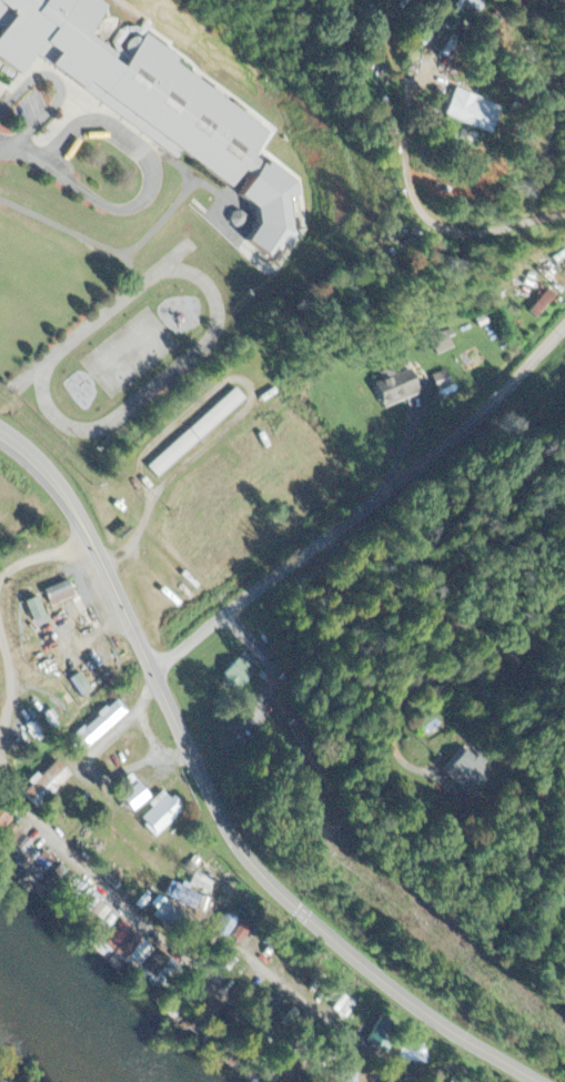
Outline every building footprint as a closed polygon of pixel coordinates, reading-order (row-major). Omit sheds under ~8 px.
[(265,165),(263,167),(249,159),(269,126),(132,41),(117,56),(112,53),(113,53),(86,37),(106,4),(100,0),(0,0),(0,26),(1,27),(0,29),(0,64),(20,76),(28,64),(226,185),(236,169),(247,176),(233,199),(251,210),(244,248),(261,258),(275,245),(284,251),(290,241),(282,200),(297,197),(294,182),(265,165)] [(443,117),(489,136),(501,109),(454,89),(443,117)] [(449,338),(454,336),(452,332),(430,340),(437,356),(454,350),(449,338)] [(381,411),(418,394),(408,371),(394,377),(391,369),(377,375),(380,382),(370,387),(381,411)] [(431,378),(436,393),(451,388),(445,372),(431,378)] [(145,467),(154,479),(245,402),(236,391),(145,467)] [(70,598),(63,582),(39,593),(46,609),(70,598)] [(235,695),(254,673),(238,659),(219,680),(235,695)] [(64,740),(76,755),(127,718),(116,703),(64,740)] [(480,808),(504,786),(470,749),(446,771),(480,808)] [(34,811),(70,778),(55,762),(37,779),(35,778),(18,794),(34,811)] [(119,796),(114,800),(126,816),(146,801),(128,776),(112,788),(119,796)] [(152,840),(179,815),(170,806),(171,805),(160,793),(146,806),(149,809),(135,822),(152,840)] [(102,934),(86,951),(112,975),(122,964),(132,973),(149,953),(115,922),(117,920),(55,864),(42,879),(102,934)] [(239,922),(226,913),(213,932),(226,941),(239,922)] [(358,1005),(344,995),(331,1012),(345,1023),(358,1005)]
